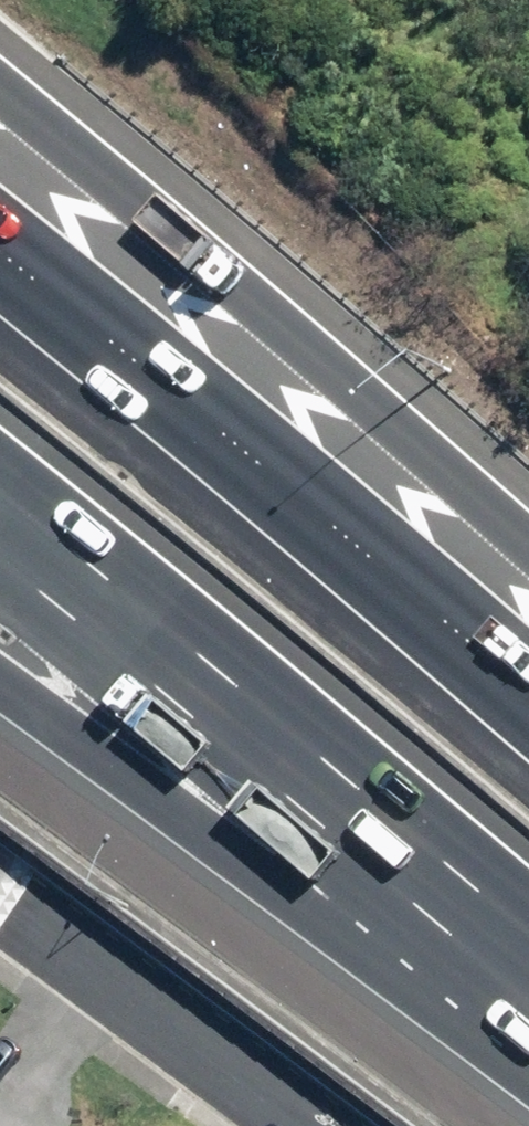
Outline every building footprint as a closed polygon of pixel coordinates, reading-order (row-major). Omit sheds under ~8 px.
[(0,1116),(0,1125),(13,1125),(0,1116)]
